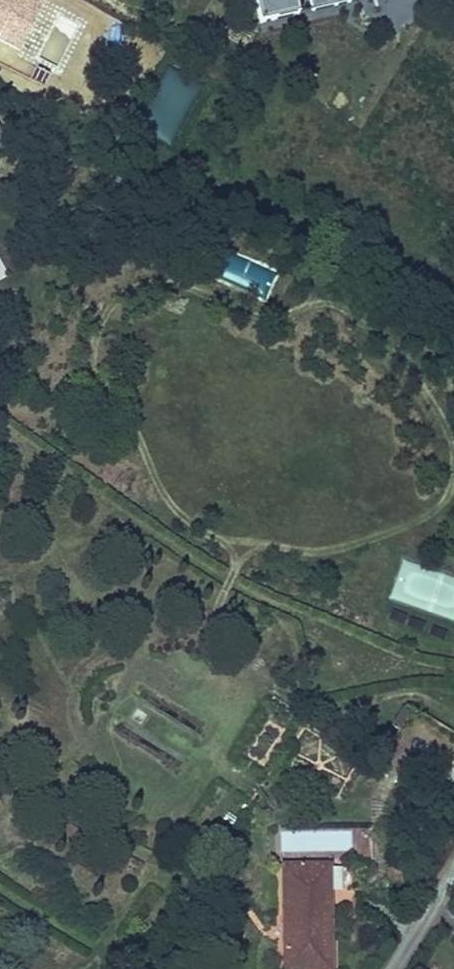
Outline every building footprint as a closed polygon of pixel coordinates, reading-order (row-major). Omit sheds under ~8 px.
[(368,851),(367,829),(295,829),(295,851),(368,851)] [(323,869),(323,852),(280,851),(284,959),(310,959),(311,968),(327,968),(323,869)] [(284,959),(285,968),(311,968),(310,959),(284,959)]
